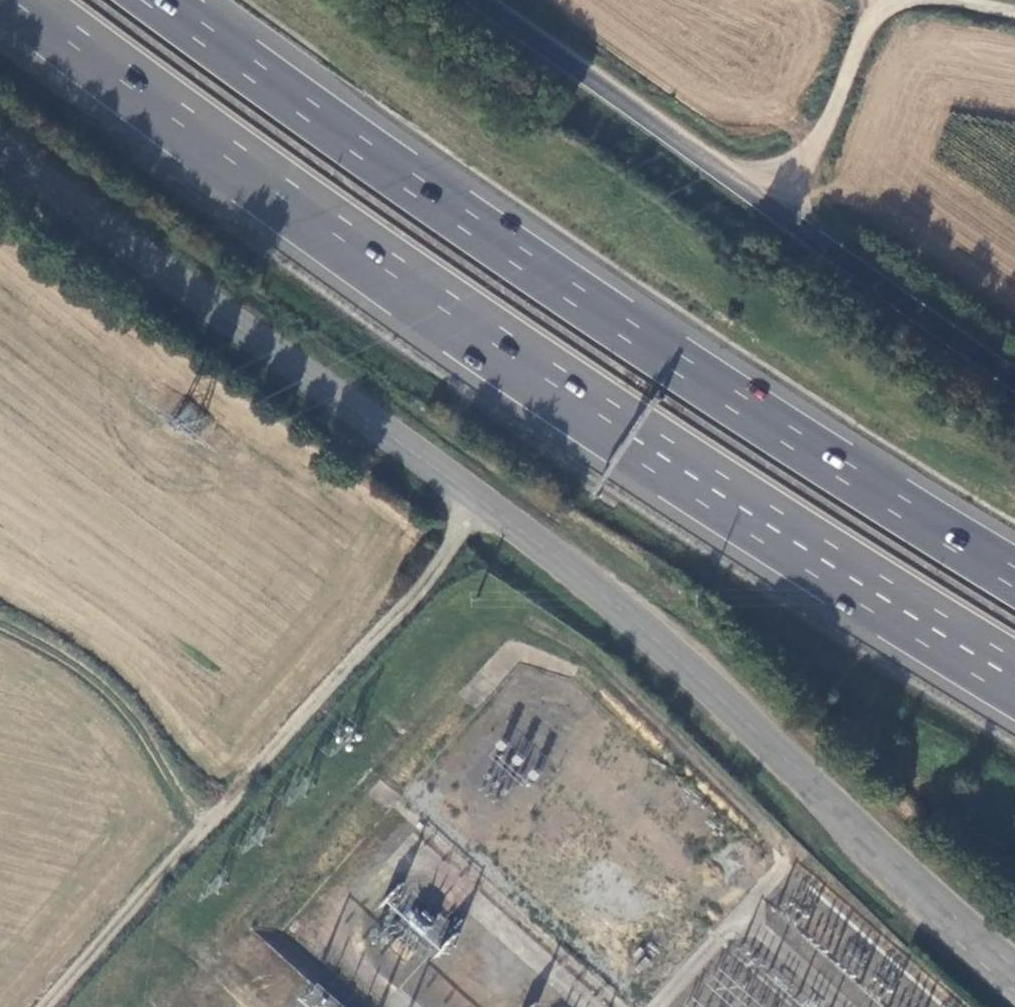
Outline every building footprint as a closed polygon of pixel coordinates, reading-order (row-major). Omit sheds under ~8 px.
[(315,981),(294,1003),(298,1006),(344,1006),(315,981)]
